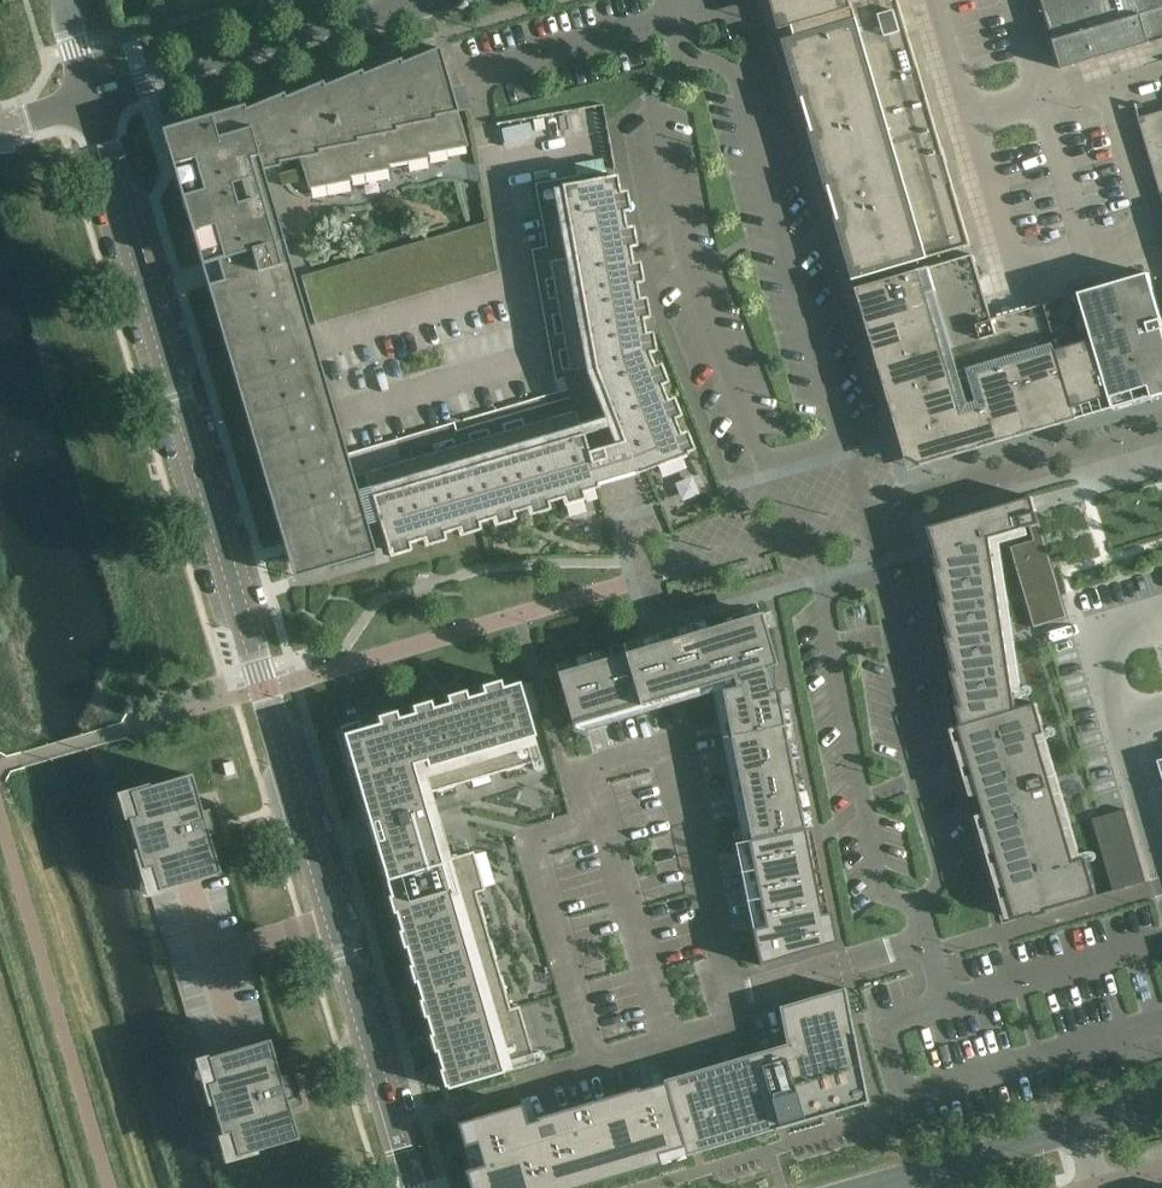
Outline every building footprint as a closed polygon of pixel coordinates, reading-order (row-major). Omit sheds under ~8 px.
[(782,30),(793,26),(797,39),(785,43),(802,101),(804,100),(813,131),(812,132),(828,189),(830,188),(839,220),(838,220),(855,279),(971,245),(898,0),(773,0),(782,30)] [(1054,41),(1062,69),(1079,65),(1119,53),(1139,47),(1161,40),(1161,0),(1042,0),(1054,41)] [(375,554),(372,544),(365,520),(365,519),(361,507),(258,157),(296,150),(307,189),(351,181),(350,177),(390,169),(389,165),(428,158),(427,154),(467,146),(457,113),(450,89),(438,48),(160,130),(276,522),(293,578),(375,554)] [(457,113),(468,111),(464,86),(450,89),(457,113)] [(1139,118),(1161,197),(1161,112),(1139,118)] [(555,297),(556,299),(558,314),(559,316),(562,315),(565,332),(562,332),(562,334),(565,349),(565,351),(568,351),(571,367),(568,368),(569,370),(569,372),(584,369),(593,367),(611,414),(615,425),(582,435),(579,424),(575,411),(524,426),(522,426),(523,429),(507,434),(506,431),(504,432),(490,436),(488,436),(489,440),(472,444),(471,441),(470,442),(455,446),(453,447),(454,450),(438,455),(437,451),(435,452),(364,473),(368,488),(373,504),(361,507),(365,519),(365,520),(377,517),(387,551),(389,550),(390,550),(389,546),(406,542),(407,545),(408,544),(423,540),(425,539),(424,536),(440,531),(441,535),(443,534),(458,530),(460,529),(459,526),(475,521),(476,524),(478,524),(493,519),(494,519),(493,516),(510,511),(511,514),(513,514),(528,509),(529,509),(528,506),(545,501),(546,504),(547,503),(562,499),(564,506),(584,500),(582,493),(598,488),(597,486),(635,475),(635,476),(687,455),(687,453),(686,452),(683,453),(677,437),(680,436),(679,434),(673,420),(673,418),(670,419),(664,403),(667,402),(666,400),(660,386),(660,384),(657,385),(651,370),(654,368),(653,367),(648,354),(647,352),(644,353),(641,336),(645,335),(644,333),(642,320),(641,318),(638,318),(635,302),(638,301),(638,299),(635,284),(635,282),(632,283),(629,266),(632,266),(632,264),(629,249),(625,228),(622,213),(619,193),(616,176),(560,186),(560,188),(573,257),(564,259),(549,262),(552,278),(552,280),(555,279),(558,296),(555,297)] [(471,227),(453,232),(459,253),(472,249),(493,243),(489,227),(472,232),(471,227)] [(348,286),(362,282),(376,278),(390,273),(404,269),(418,265),(432,261),(445,257),(449,256),(459,253),(453,232),(443,235),(444,240),(302,282),(307,298),(321,294),(335,290),(348,286)] [(493,243),(472,249),(480,277),(498,272),(493,243)] [(472,249),(459,253),(467,281),(480,277),(472,249)] [(459,253),(449,256),(445,257),(454,285),(467,281),(459,253)] [(858,289),(911,469),(1078,421),(1078,420),(1074,409),(1044,304),(992,320),(973,255),(858,289)] [(445,257),(432,261),(440,289),(454,285),(445,257)] [(432,261),(418,265),(426,293),(440,289),(432,261)] [(418,265),(404,269),(412,297),(426,293),(418,265)] [(398,301),(412,297),(404,269),(390,273),(398,301)] [(390,273),(376,278),(384,305),(398,301),(390,273)] [(1081,294),(1112,399),(1114,408),(1112,409),(1112,410),(1152,398),(1161,395),(1161,316),(1160,308),(1149,273),(1081,294)] [(376,278),(362,282),(370,309),(384,305),(376,278)] [(362,282),(348,286),(357,313),(370,309),(362,282)] [(357,313),(348,286),(335,290),(343,317),(357,313)] [(335,290),(321,294),(329,321),(343,317),(335,290)] [(315,326),(329,321),(321,294),(307,298),(315,326)] [(1074,409),(1078,420),(1114,408),(1112,399),(1081,294),(1044,304),(1074,409)] [(499,412),(511,409),(505,386),(494,389),(499,412)] [(945,531),(933,535),(938,554),(940,554),(944,567),(935,569),(941,590),(945,589),(949,602),(940,604),(946,624),(950,623),(954,636),(946,639),(952,659),(956,658),(959,671),(951,673),(957,694),(961,692),(965,705),(956,708),(961,724),(1015,708),(990,539),(996,537),(1030,527),(1034,540),(1011,547),(1029,609),(1021,612),(1028,636),(1058,627),(1051,604),(1064,600),(1033,497),(943,524),(945,531)] [(759,614),(556,673),(572,726),(717,683),(719,690),(749,840),(803,830),(789,759),(775,690),(772,691),(766,669),(775,666),(759,614)] [(360,722),(340,728),(363,805),(370,802),(375,818),(367,820),(368,823),(375,844),(374,844),(374,845),(380,863),(387,861),(392,876),(384,878),(390,898),(398,895),(402,911),(394,913),(400,932),(408,930),(412,945),(405,947),(410,967),(418,965),(422,980),(415,982),(421,1002),(428,999),(433,1015),(425,1017),(447,1090),(535,1064),(518,1007),(510,1009),(505,993),(502,994),(497,979),(500,978),(495,959),(492,960),(487,944),(490,943),(485,924),(481,925),(477,910),(480,909),(476,893),(484,891),(473,852),(449,859),(430,793),(437,791),(436,788),(452,783),(453,787),(472,781),(471,778),(486,773),(487,776),(507,771),(506,768),(521,763),(522,766),(541,760),(518,683),(499,689),(500,692),(485,696),(484,693),(464,699),(465,702),(450,706),(449,703),(430,709),(431,712),(415,716),(414,713),(395,719),(396,722),(381,727),(380,724),(362,729),(360,722)] [(961,724),(958,725),(960,731),(963,741),(968,739),(974,758),(968,760),(970,765),(973,775),(978,774),(984,793),(978,794),(979,797),(979,798),(982,797),(982,798),(986,812),(984,813),(985,818),(986,818),(989,828),(994,827),(999,846),(994,847),(996,853),(999,863),(1004,862),(1010,880),(1004,882),(1006,888),(1009,898),(1014,896),(1020,915),(1014,917),(1015,920),(1034,915),(1035,917),(1046,914),(1046,911),(1096,896),(1085,859),(1074,862),(1037,735),(1044,733),(1035,703),(1015,708),(961,724)] [(129,793),(121,795),(150,894),(219,874),(214,856),(212,851),(212,850),(210,843),(224,839),(217,832),(215,833),(210,815),(211,811),(213,802),(211,801),(209,803),(205,804),(199,806),(197,798),(190,775),(167,782),(149,787),(129,793)] [(1125,810),(1093,819),(1114,891),(1146,882),(1125,810)] [(750,841),(747,842),(764,927),(751,929),(758,965),(835,943),(829,912),(820,914),(803,830),(750,840),(750,841)] [(786,1045),(663,1081),(664,1083),(685,1155),(684,1155),(685,1157),(785,1127),(867,1103),(854,1037),(844,988),(842,989),(779,1008),(786,1045)] [(268,1040),(199,1061),(228,1160),(297,1139),(291,1116),(288,1108),(302,1104),(295,1097),(293,1098),(291,1090),(291,1067),(289,1066),(289,1067),(287,1068),(277,1071),(275,1063),(268,1040)] [(456,1124),(475,1187),(579,1187),(685,1157),(684,1155),(685,1155),(664,1083),(525,1122),(520,1105),(456,1124)]
